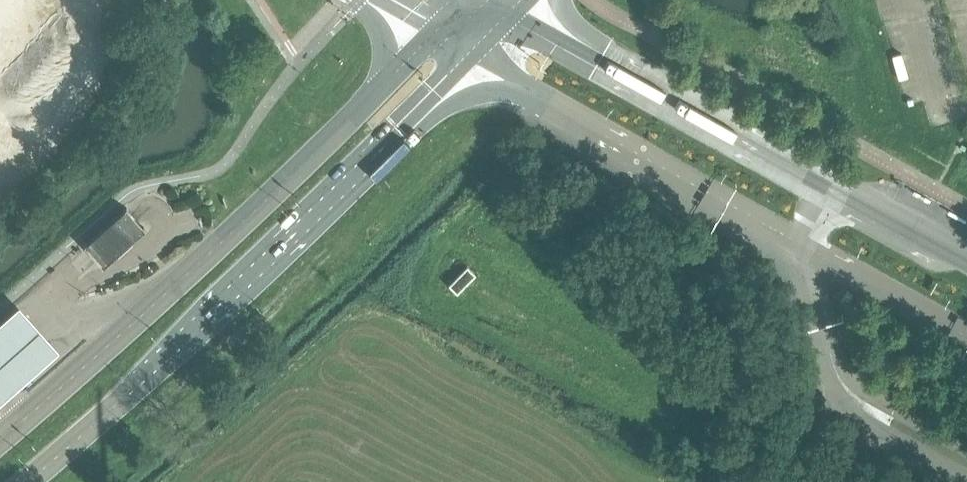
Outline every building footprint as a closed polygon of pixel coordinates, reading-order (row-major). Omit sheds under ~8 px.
[(87,93),(74,79),(93,64),(79,48),(98,33),(83,16),(99,1),(99,0),(0,0),(0,168),(87,93)] [(104,265),(147,227),(128,206),(85,243),(98,258),(104,265)] [(468,265),(449,283),(458,292),(476,274),(468,265)] [(0,333),(0,409),(3,413),(71,352),(30,306),(0,333)]
